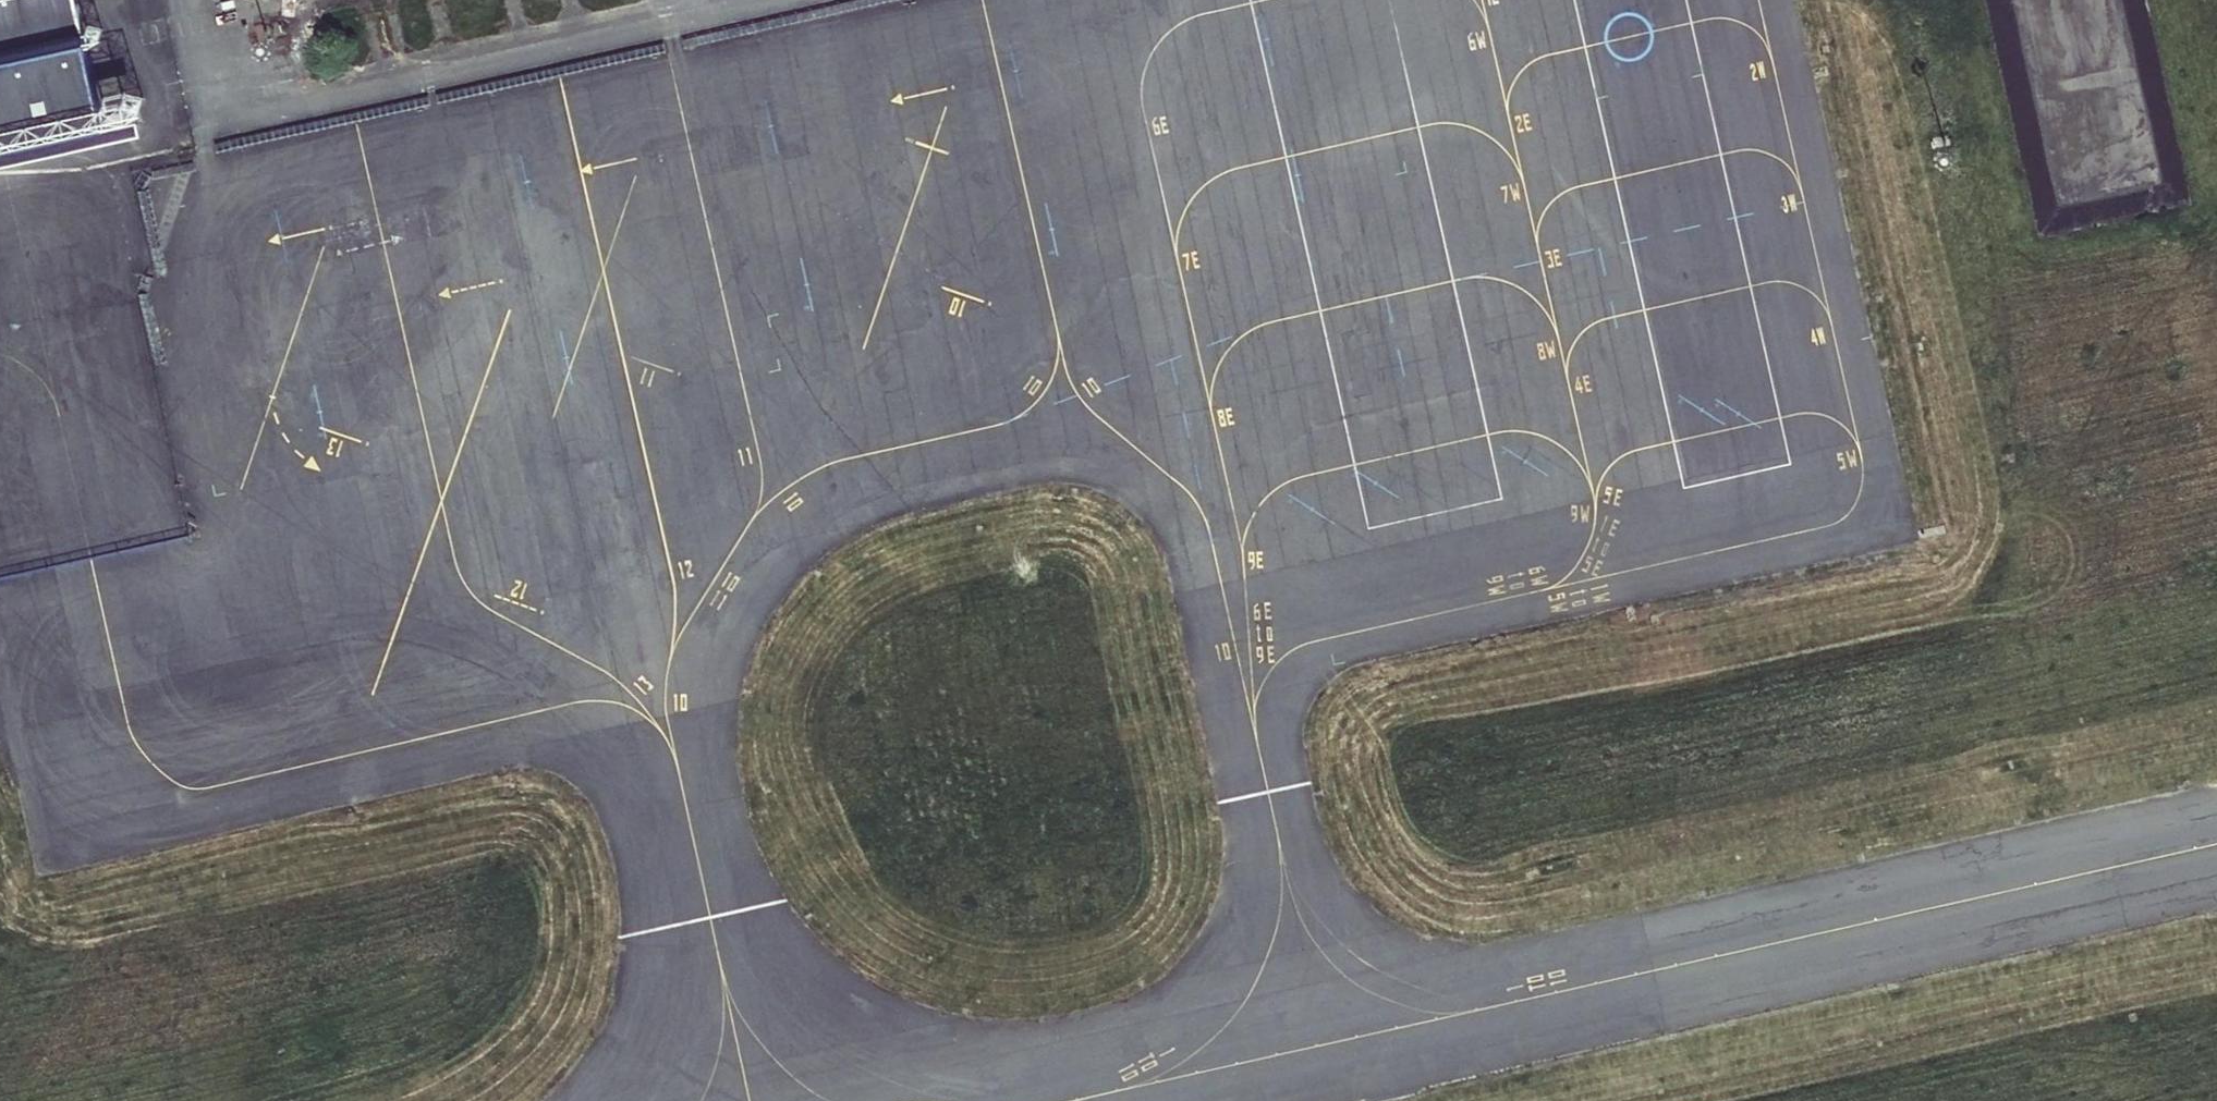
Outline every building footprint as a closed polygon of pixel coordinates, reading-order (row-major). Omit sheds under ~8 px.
[(106,120),(79,0),(0,0),(0,143),(106,120)]
